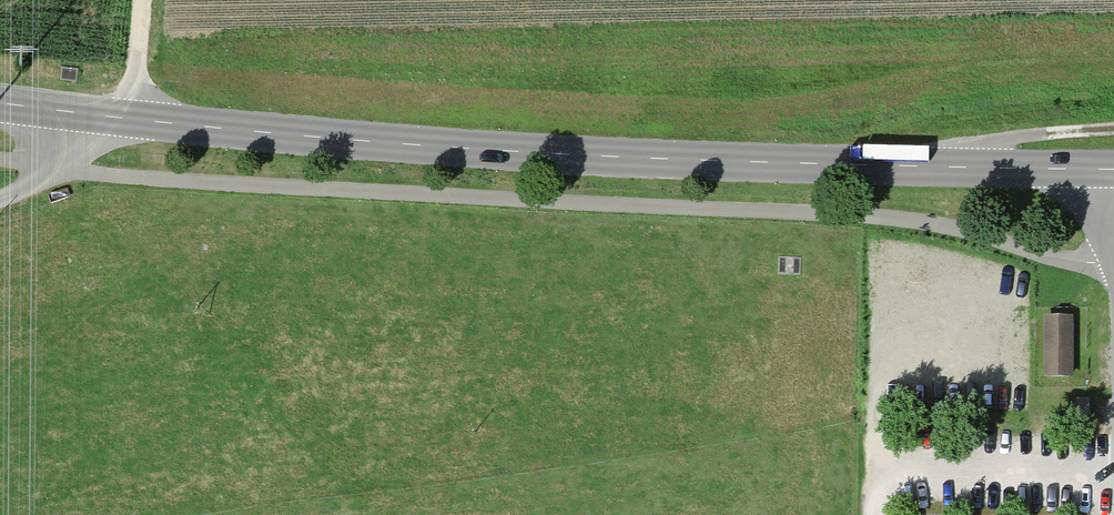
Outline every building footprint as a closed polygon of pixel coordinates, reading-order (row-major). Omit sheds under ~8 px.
[(1046,320),(1047,380),(1072,379),(1071,319),(1046,320)] [(1089,398),(1076,397),(1076,421),(1088,421),(1089,398)]
